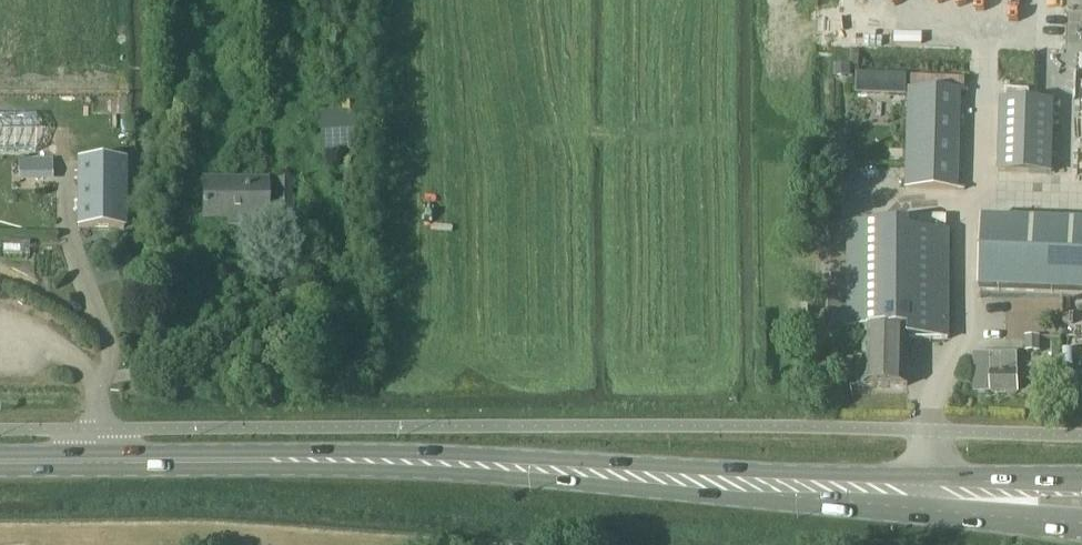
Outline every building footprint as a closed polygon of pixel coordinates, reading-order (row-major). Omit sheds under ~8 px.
[(963,188),(966,91),(907,89),(905,187),(963,188)] [(1051,173),(1053,101),(1000,100),(998,171),(1051,173)] [(33,154),(32,113),(0,113),(0,154),(33,154)] [(360,119),(318,122),(321,165),(362,163),(360,119)] [(79,159),(79,180),(79,227),(123,227),(124,159),(79,159)] [(266,226),(266,182),(189,181),(189,198),(201,198),(201,220),(242,220),(242,226),(266,226)] [(275,213),(291,213),(290,181),(275,181),(275,213)] [(980,288),(1081,293),(1081,225),(983,221),(980,288)] [(863,328),(886,328),(908,328),(908,339),(947,339),(948,232),(908,231),(909,225),(848,224),(848,310),(830,310),(830,328),(863,328)] [(908,385),(908,339),(908,328),(886,328),(863,328),(863,385),(908,385)] [(975,391),(1019,391),(1018,364),(1018,352),(991,352),(992,359),(975,360),(975,391)]
